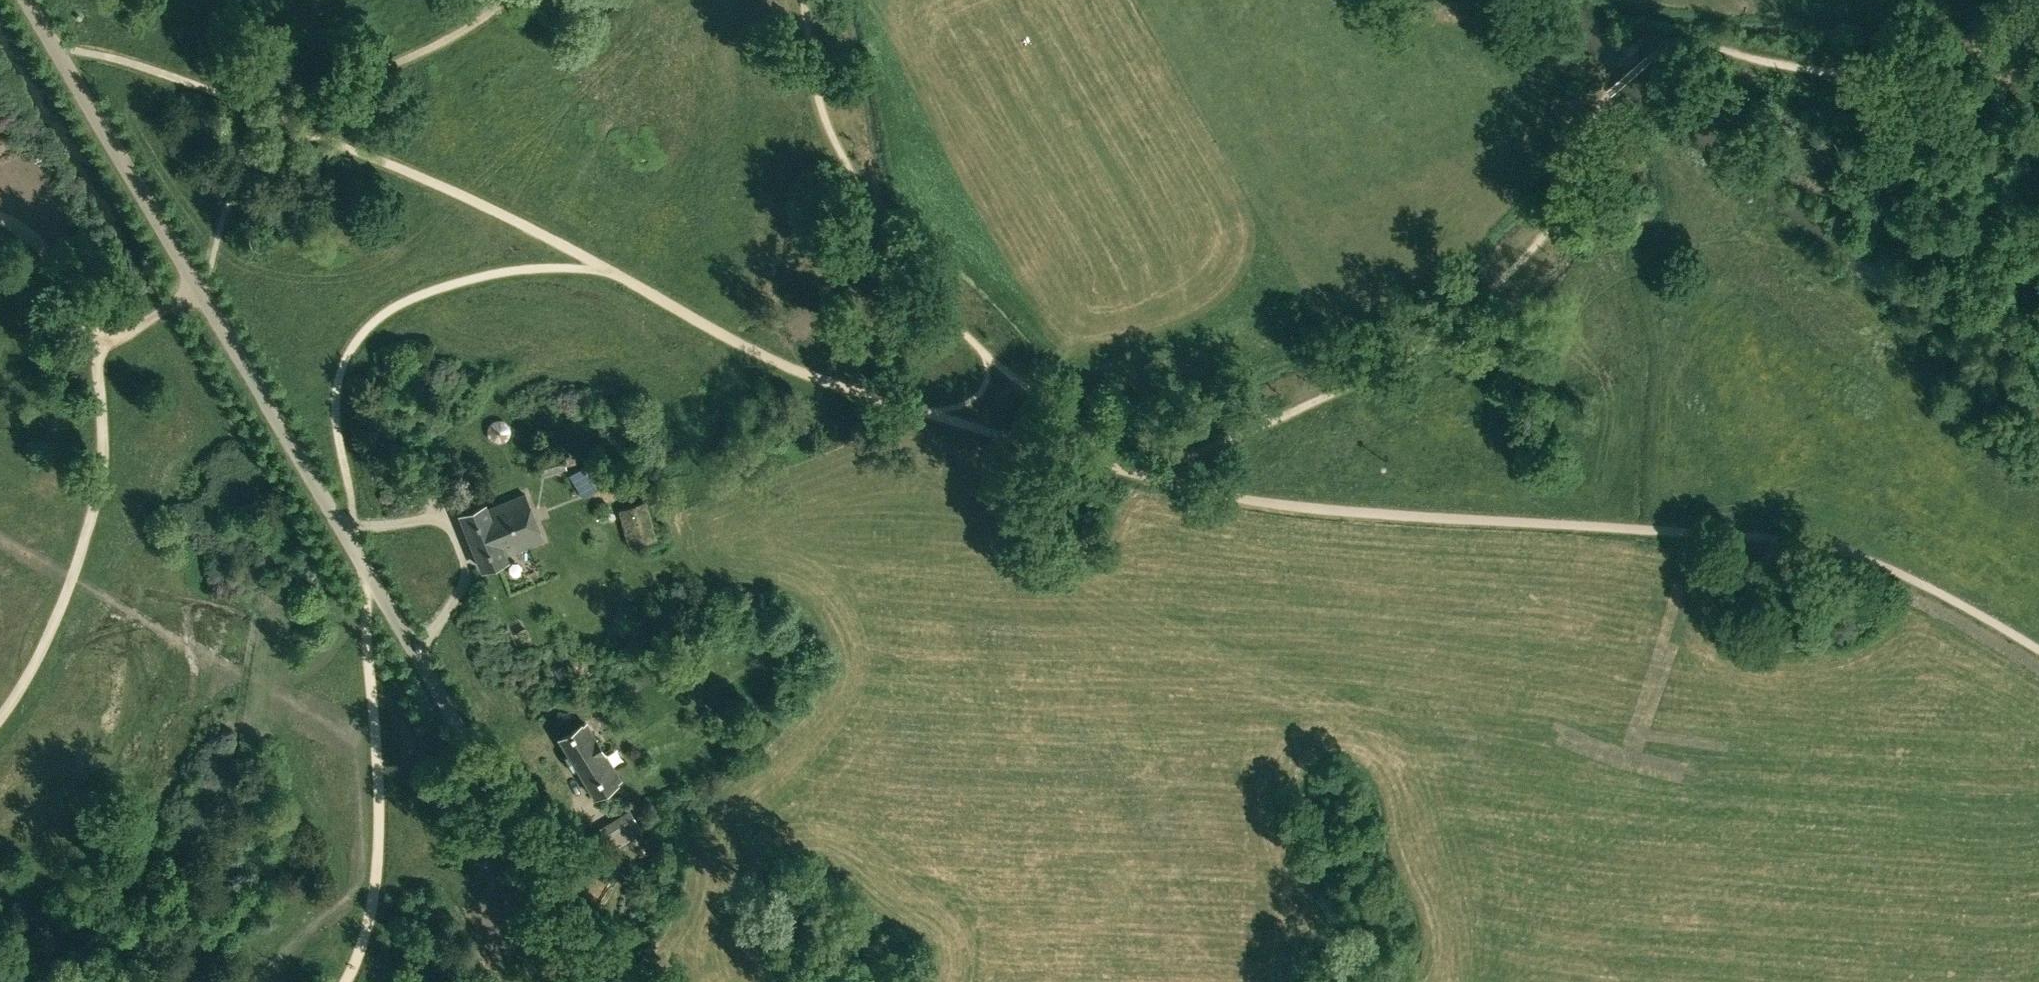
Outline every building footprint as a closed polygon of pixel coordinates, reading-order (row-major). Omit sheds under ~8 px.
[(563,453),(537,460),(541,475),(567,468),(563,453)] [(509,560),(507,555),(544,540),(525,492),(487,507),(485,501),(457,513),(480,571),(509,560)] [(599,755),(604,752),(586,722),(581,725),(560,737),(570,753),(565,756),(572,768),(577,765),(595,793),(615,781),(599,755)] [(613,824),(623,840),(634,833),(624,817),(613,824)]
